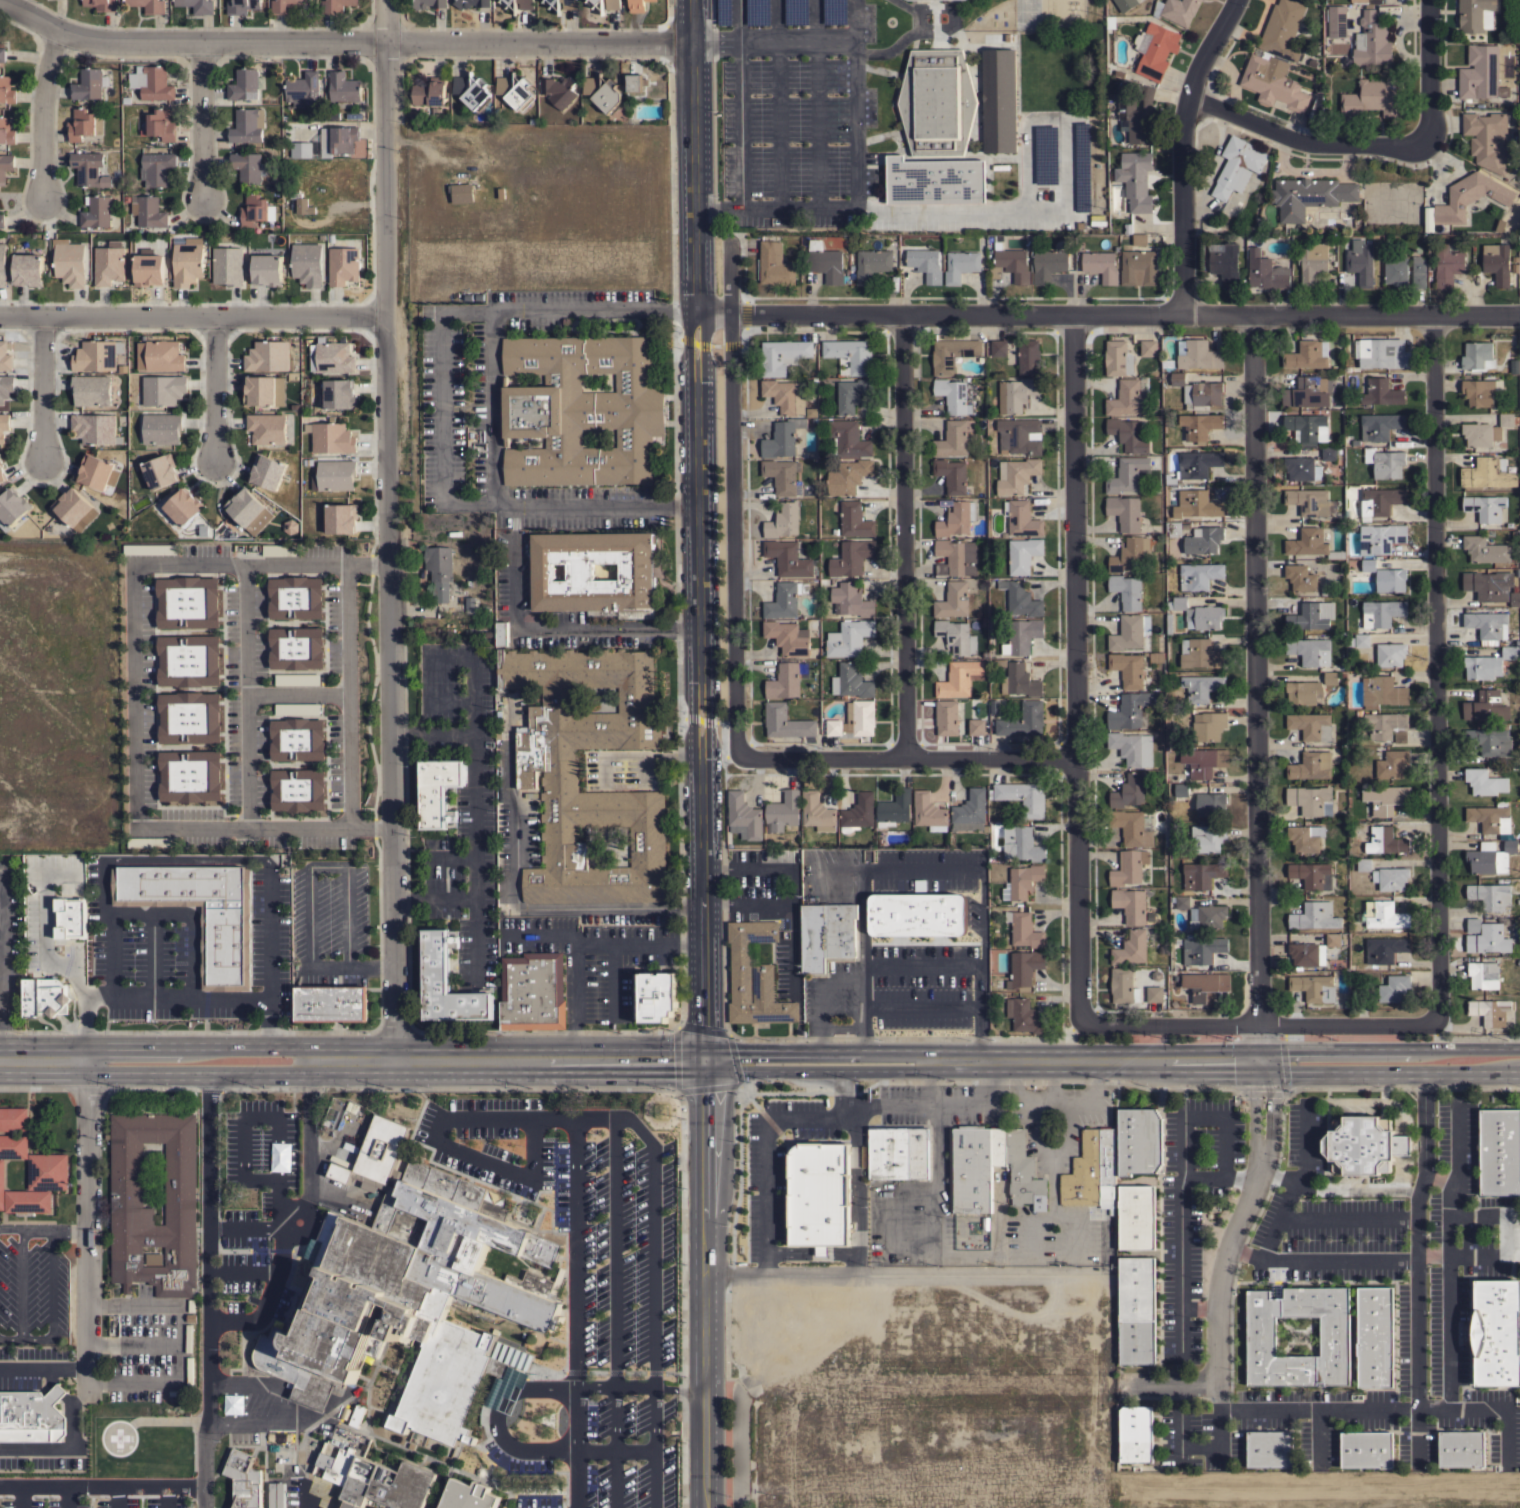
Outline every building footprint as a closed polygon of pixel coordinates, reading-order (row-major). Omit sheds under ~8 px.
[(83,6),(83,0),(116,0),(116,11),(96,11),(96,6),(83,6)] [(126,5),(126,0),(158,0),(164,0),(165,13),(145,14),(145,5),(126,5)] [(174,6),(174,0),(207,0),(213,0),(213,13),(193,14),(193,5),(174,6)] [(227,14),(227,0),(234,0),(260,0),(260,8),(247,8),(247,14),(227,14)] [(271,14),(271,0),(310,0),(310,6),(291,6),(291,14),(271,14)] [(322,14),(322,0),(326,0),(358,0),(358,5),(343,5),(343,14),(322,14)] [(411,4),(414,0),(446,0),(446,8),(433,8),(433,5),(426,5),(426,7),(422,9),(420,8),(418,10),(411,4)] [(454,3),(457,0),(489,0),(489,6),(476,7),(476,4),(471,4),(470,6),(465,8),(463,7),(461,10),(454,3)] [(499,2),(501,0),(514,0),(506,8),(499,2)] [(519,9),(519,0),(533,0),(533,9),(519,9)] [(543,1),(544,0),(558,0),(550,8),(543,1)] [(563,9),(563,0),(576,0),(577,9),(563,9)] [(606,9),(606,0),(620,0),(620,9),(606,9)] [(630,12),(630,0),(657,0),(657,1),(644,1),(644,12),(630,12)] [(1122,13),(1114,0),(1138,0),(1139,2),(1122,13)] [(1152,15),(1156,0),(1158,0),(1164,3),(1165,0),(1181,0),(1201,0),(1193,16),(1187,28),(1159,14),(1157,17),(1152,15)] [(1277,4),(1278,0),(1298,0),(1306,3),(1290,44),(1302,48),(1296,62),(1257,47),(1274,3),(1277,4)] [(1458,28),(1458,0),(1496,0),(1497,11),(1492,11),(1492,28),(1484,28),(1484,32),(1474,32),(1474,34),(1469,34),(1469,33),(1461,33),(1461,28),(1458,28)] [(1346,37),(1329,37),(1328,20),(1326,20),(1326,9),(1328,9),(1328,5),(1346,5),(1346,37)] [(1387,41),(1391,41),(1391,64),(1353,64),(1353,48),(1355,48),(1355,33),(1363,33),(1363,25),(1361,25),(1359,23),(1359,18),(1361,16),(1363,16),(1363,9),(1375,9),(1375,22),(1387,22),(1387,41)] [(1115,28),(1106,28),(1106,16),(1115,16),(1115,28)] [(1135,72),(1143,53),(1136,50),(1150,20),(1174,32),(1175,31),(1181,34),(1177,43),(1180,44),(1176,53),(1169,50),(1165,60),(1169,62),(1159,83),(1135,72)] [(1498,87),(1509,87),(1509,96),(1497,96),(1497,97),(1477,97),(1477,98),(1470,98),(1470,102),(1464,102),(1464,98),(1458,98),(1458,68),(1473,68),(1473,65),(1467,65),(1467,44),(1475,44),(1475,45),(1498,45),(1498,87)] [(962,48),(978,102),(963,155),(912,156),(897,103),(910,49),(962,48)] [(1016,153),(983,153),(982,50),(1015,49),(1016,153)] [(1275,98),(1272,105),(1256,99),(1259,92),(1239,84),(1251,52),(1268,59),(1269,55),(1289,62),(1283,76),(1297,81),(1296,83),(1301,85),(1299,90),(1310,95),(1303,114),(1285,106),(1287,103),(1275,98)] [(141,99),(141,87),(129,87),(129,73),(136,73),(136,65),(144,65),(144,66),(147,65),(147,66),(166,66),(167,85),(175,85),(175,99),(141,99)] [(81,68),(101,68),(101,70),(102,70),(102,75),(101,75),(101,99),(71,99),(71,88),(70,88),(70,83),(81,83),(81,68)] [(236,69),(257,69),(257,70),(258,71),(258,76),(264,76),(264,88),(257,88),(257,99),(240,99),(227,99),(227,83),(236,83),(236,69)] [(319,104),(305,104),(305,107),(293,107),(293,101),(285,101),(285,98),(286,98),(286,78),(304,78),(304,70),(319,70),(319,104)] [(360,80),(360,101),(359,101),(358,102),(352,102),(352,108),(338,107),(338,101),(330,101),(330,84),(329,84),(329,71),(341,71),(341,70),(345,70),(345,80),(360,80)] [(625,73),(641,73),(642,91),(626,92),(625,73)] [(1400,109),(1399,109),(1399,116),(1383,116),(1383,108),(1363,108),(1363,115),(1341,115),(1341,93),(1361,93),(1361,88),(1359,88),(1359,78),(1368,78),(1368,74),(1400,74),(1400,109)] [(561,111),(548,97),(551,94),(540,94),(540,78),(554,78),(554,81),(559,80),(560,78),(564,77),(566,78),(569,75),(575,83),(571,87),(577,94),(561,111)] [(16,102),(0,102),(0,76),(10,76),(10,89),(16,89),(16,102)] [(461,97),(461,96),(458,93),(453,93),(453,76),(467,76),(467,90),(481,77),(487,83),(483,87),(490,94),(489,95),(491,98),(479,110),(477,108),(474,110),(461,97)] [(504,97),(508,93),(497,94),(496,77),(510,76),(511,90),(524,77),(531,84),(528,87),(534,94),(532,96),(535,98),(522,110),(520,108),(518,110),(504,97)] [(445,77),(445,105),(428,105),(428,104),(420,104),(419,105),(415,105),(414,104),(413,104),(412,84),(431,84),(430,77),(445,77)] [(591,98),(595,93),(584,94),(583,77),(597,77),(598,91),(611,78),(617,84),(614,87),(620,93),(620,100),(623,103),(611,114),(609,112),(608,113),(591,98)] [(1120,131),(1120,120),(1118,120),(1118,110),(1116,110),(1116,108),(1117,108),(1117,95),(1126,96),(1126,98),(1136,98),(1136,110),(1143,110),(1143,99),(1137,97),(1138,92),(1129,90),(1128,94),(1118,91),(1121,79),(1155,88),(1152,100),(1152,111),(1151,111),(1151,117),(1152,117),(1152,132),(1150,132),(1150,140),(1152,140),(1152,143),(1128,143),(1128,131),(1120,131)] [(1323,111),(1320,119),(1318,121),(1308,117),(1318,92),(1323,92),(1323,111)] [(102,134),(95,134),(95,135),(81,135),(81,141),(68,141),(68,128),(67,128),(67,121),(73,121),(73,108),(88,108),(88,113),(102,113),(102,134)] [(147,114),(155,114),(155,108),(169,108),(170,121),(176,121),(176,127),(175,127),(176,141),(162,142),(162,135),(148,135),(147,114)] [(228,142),(227,128),(235,127),(235,109),(255,109),(255,108),(258,108),(263,108),(264,128),(261,128),(261,141),(228,142)] [(1475,155),(1470,155),(1470,137),(1475,137),(1475,134),(1462,135),(1462,113),(1478,113),(1478,116),(1489,116),(1489,113),(1506,113),(1506,115),(1508,115),(1508,121),(1506,121),(1506,132),(1503,132),(1503,144),(1508,146),(1506,151),(1509,153),(1504,165),(1507,167),(1503,176),(1475,163),(1475,155)] [(15,143),(0,143),(0,117),(9,117),(9,130),(15,130),(15,143)] [(353,153),(339,153),(339,157),(321,157),(321,148),(321,127),(349,127),(349,126),(359,126),(359,140),(353,140),(353,153)] [(1252,171),(1241,192),(1233,189),(1231,190),(1225,202),(1210,194),(1216,183),(1216,180),(1228,158),(1221,155),(1231,134),(1252,144),(1251,145),(1268,154),(1259,173),(1246,167),(1246,168),(1252,171)] [(311,157),(291,157),(291,142),(311,142),(311,157)] [(103,152),(103,166),(98,166),(98,178),(99,178),(102,175),(111,175),(111,186),(96,187),(96,186),(77,186),(77,167),(69,167),(69,153),(103,152)] [(260,183),(239,183),(239,169),(230,169),(230,153),(240,152),(240,153),(260,153),(260,183)] [(1147,194),(1152,194),(1152,212),(1129,212),(1129,198),(1125,198),(1125,181),(1114,181),(1114,168),(1121,168),(1121,152),(1152,152),(1152,170),(1147,170),(1147,194)] [(176,153),(176,167),(168,167),(168,186),(149,187),(145,187),(145,179),(140,179),(140,167),(142,167),(142,153),(176,153)] [(5,185),(0,185),(0,155),(1,155),(1,154),(14,154),(14,164),(14,170),(5,170),(5,185)] [(887,203),(886,155),(903,154),(904,161),(985,159),(985,202),(887,203)] [(1515,192),(1508,206),(1485,194),(1465,205),(1465,223),(1434,223),(1434,204),(1449,204),(1449,186),(1476,170),(1515,192)] [(1304,205),(1304,223),(1279,223),(1279,205),(1275,205),(1275,202),(1270,202),(1270,189),(1275,189),(1275,179),(1280,179),(1280,180),(1284,180),(1284,179),(1296,179),(1296,180),(1299,180),(1299,179),(1301,179),(1301,178),(1310,178),(1310,179),(1312,179),(1312,180),(1316,180),(1316,179),(1328,179),(1328,180),(1332,180),(1332,179),(1338,179),(1337,183),(1358,183),(1358,201),(1337,201),(1337,206),(1304,205)] [(452,203),(451,191),(449,191),(448,185),(451,185),(451,184),(472,183),(472,184),(473,184),(474,187),(472,187),(473,202),(452,203)] [(296,198),(289,198),(289,193),(301,193),(301,197),(307,197),(307,206),(314,206),(314,214),(296,214),(296,198)] [(240,206),(245,206),(245,194),(260,194),(260,198),(268,198),(268,206),(274,206),(274,219),(267,219),(267,220),(254,220),(254,227),(240,227),(240,206)] [(110,198),(111,198),(111,203),(110,203),(110,226),(80,227),(80,211),(89,211),(89,196),(110,196),(110,198)] [(137,214),(131,214),(131,202),(136,202),(137,196),(158,196),(158,211),(167,211),(167,227),(137,226),(137,214)] [(1424,207),(1433,207),(1433,232),(1424,232),(1424,207)] [(1147,234),(1147,245),(1132,245),(1132,234),(1147,234)] [(1026,249),(1026,264),(1027,264),(1027,270),(1029,270),(1029,284),(1013,284),(1014,271),(1005,271),(1003,271),(1003,270),(1005,270),(1005,266),(1002,266),(1002,278),(989,278),(990,264),(994,264),(994,235),(1004,235),(1004,249),(1026,249)] [(84,287),(69,287),(69,282),(62,282),(62,276),(55,276),(55,251),(52,251),(52,238),(68,238),(68,243),(84,243),(84,287)] [(808,250),(809,250),(809,239),(822,239),(822,250),(842,250),(842,269),(849,269),(850,283),(844,283),(844,284),(825,284),(825,272),(817,272),(817,271),(808,271),(808,250)] [(1372,287),(1358,287),(1358,271),(1346,271),(1346,253),(1347,253),(1347,249),(1352,249),(1352,239),(1364,239),(1364,243),(1372,243),(1372,287)] [(95,247),(109,247),(109,240),(121,240),(121,247),(124,247),(124,280),(114,280),(114,279),(110,279),(110,285),(95,285),(95,247)] [(760,240),(768,240),(768,241),(782,241),(782,263),(795,263),(795,284),(770,284),(770,283),(760,283),(760,240)] [(1464,251),(1464,273),(1453,273),(1453,288),(1435,288),(1435,277),(1435,269),(1436,269),(1436,254),(1435,254),(1435,242),(1449,242),(1449,251),(1464,251)] [(203,243),(203,277),(196,277),(196,282),(190,282),(190,287),(174,287),(174,243),(203,243)] [(322,243),(322,276),(322,287),(306,287),(306,282),(300,282),(300,277),(292,277),(292,243),(322,243)] [(1238,255),(1237,255),(1237,269),(1238,269),(1238,288),(1221,288),(1221,273),(1210,273),(1210,251),(1225,251),(1225,243),(1238,243),(1238,255)] [(1301,264),(1298,264),(1298,251),(1301,251),(1301,243),(1311,243),(1328,243),(1327,271),(1315,271),(1315,287),(1301,287),(1301,264)] [(1494,271),(1482,271),(1482,244),(1498,244),(1509,243),(1509,287),(1495,287),(1494,271)] [(914,249),(914,246),(919,246),(919,249),(938,249),(938,264),(943,264),(943,269),(939,269),(939,270),(941,270),(941,284),(926,284),(926,271),(912,271),(912,269),(917,269),(917,266),(906,266),(906,249),(914,249)] [(1262,287),(1262,286),(1249,286),(1249,246),(1260,246),(1260,257),(1271,257),(1271,267),(1273,267),(1276,266),(1279,265),(1282,266),(1285,267),(1289,267),(1289,287),(1262,287)] [(213,247),(243,247),(243,286),(227,286),(227,283),(213,283),(213,247)] [(329,247),(359,247),(359,280),(349,280),(349,279),(345,279),(345,286),(329,286),(329,247)] [(892,250),(892,270),(882,270),(882,271),(872,271),(872,285),(856,285),(856,269),(857,269),(857,250),(892,250)] [(1068,250),(1068,270),(1058,270),(1058,272),(1050,272),(1050,284),(1033,284),(1032,269),(1034,269),(1034,250),(1068,250)] [(1121,285),(1121,269),(1122,269),(1122,250),(1163,251),(1163,269),(1157,269),(1157,285),(1121,285)] [(980,271),(971,270),(971,272),(960,272),(960,284),(945,284),(945,270),(947,270),(947,251),(980,252),(980,271)] [(1115,252),(1115,269),(1117,269),(1117,284),(1101,284),(1101,272),(1091,272),(1091,271),(1082,271),(1082,252),(1115,252)] [(43,254),(43,286),(28,286),(28,284),(23,284),(14,284),(14,254),(43,254)] [(163,254),(163,284),(155,284),(150,284),(150,285),(135,285),(135,254),(163,254)] [(281,255),(281,280),(282,280),(282,286),(267,286),(267,284),(262,284),(253,284),(253,282),(253,278),(253,255),(281,255)] [(1425,287),(1412,287),(1412,256),(1420,256),(1420,258),(1425,258),(1425,287)] [(1384,257),(1407,257),(1407,287),(1397,287),(1397,285),(1393,285),(1393,283),(1384,283),(1384,257)] [(651,336),(651,383),(664,383),(664,435),(652,435),(652,483),(503,485),(503,448),(544,448),(544,436),(509,437),(509,446),(505,446),(505,437),(504,437),(503,386),(504,386),(504,376),(506,376),(506,386),(544,386),(543,374),(503,374),(502,337),(651,336)] [(1404,338),(1404,351),(1412,351),(1412,368),(1386,368),(1386,366),(1371,367),(1371,368),(1359,368),(1359,339),(1404,338)] [(1018,339),(1038,339),(1038,349),(1040,349),(1040,374),(1018,374),(1018,339)] [(1208,339),(1208,350),(1223,350),(1223,368),(1205,368),(1205,367),(1189,367),(1189,368),(1178,368),(1178,354),(1178,340),(1186,340),(1186,339),(1208,339)] [(13,369),(0,369),(0,340),(7,340),(7,350),(6,350),(6,354),(13,354),(13,369)] [(85,369),(85,370),(72,370),(72,354),(77,354),(77,348),(82,348),(82,340),(115,340),(115,341),(125,341),(125,353),(116,353),(116,369),(85,369)] [(137,369),(137,343),(146,342),(146,340),(179,340),(179,350),(178,350),(178,354),(184,354),(184,370),(146,370),(146,369),(137,369)] [(870,340),(870,350),(871,350),(871,375),(850,375),(850,374),(849,374),(849,377),(839,377),(839,373),(840,373),(840,357),(822,357),(822,341),(870,340)] [(981,340),(981,356),(960,356),(960,361),(954,361),(954,375),(933,375),(933,350),(934,350),(934,340),(981,340)] [(1007,340),(1007,355),(991,356),(991,340),(1007,340)] [(1127,340),(1127,351),(1133,354),(1133,373),(1127,373),(1127,375),(1106,375),(1106,367),(1105,367),(1105,349),(1106,349),(1106,340),(1127,340)] [(1140,340),(1157,340),(1157,349),(1161,349),(1161,355),(1157,355),(1157,356),(1140,356),(1140,340)] [(1283,367),(1282,352),(1299,352),(1299,340),(1317,340),(1317,341),(1327,341),(1327,356),(1328,356),(1328,366),(1283,367)] [(288,370),(244,370),(244,354),(249,354),(249,348),(255,348),(255,341),(288,341),(288,370)] [(813,341),(813,357),(798,357),(798,359),(797,359),(797,364),(786,364),(786,376),(761,376),(761,353),(762,353),(762,341),(813,341)] [(350,342),(350,352),(349,352),(349,355),(355,355),(355,371),(317,372),(316,342),(350,342)] [(1492,342),(1492,358),(1495,358),(1495,367),(1486,367),(1486,371),(1471,371),(1471,368),(1461,369),(1461,356),(1464,356),(1464,342),(1492,342)] [(1518,373),(1509,373),(1509,359),(1518,359),(1518,373)] [(1221,404),(1209,404),(1209,409),(1193,409),(1193,411),(1190,412),(1190,409),(1186,409),(1186,402),(1184,402),(1184,385),(1171,385),(1171,372),(1185,372),(1185,384),(1192,384),(1192,382),(1204,382),(1204,380),(1208,380),(1208,382),(1217,382),(1222,382),(1222,392),(1221,392),(1221,404)] [(3,405),(0,405),(0,375),(14,375),(14,391),(9,391),(9,397),(4,397),(3,405)] [(143,376),(176,376),(176,375),(187,375),(187,391),(182,391),(182,398),(176,398),(176,405),(143,405),(143,376)] [(110,376),(110,405),(74,405),(74,392),(72,392),(72,376),(110,376)] [(284,376),(284,405),(250,404),(250,405),(244,405),(244,390),(246,390),(246,376),(275,376),(284,376)] [(1319,376),(1319,378),(1333,377),(1331,384),(1333,385),(1329,397),(1329,405),(1281,405),(1281,388),(1297,388),(1297,376),(1319,376)] [(1361,404),(1361,393),(1367,393),(1367,377),(1388,377),(1388,389),(1404,389),(1404,403),(1361,404)] [(966,404),(972,403),(972,413),(966,413),(966,414),(947,414),(947,404),(946,404),(946,394),(934,395),(933,379),(948,378),(948,381),(966,381),(966,404)] [(999,381),(1019,381),(1019,378),(1039,378),(1039,393),(1027,394),(1027,407),(1025,407),(1025,402),(1022,402),(1022,413),(999,413),(999,381)] [(1105,398),(1118,398),(1118,388),(1119,388),(1119,378),(1139,378),(1139,392),(1149,392),(1149,413),(1120,413),(1120,414),(1105,414),(1105,398)] [(324,379),(352,379),(352,384),(354,384),(354,393),(355,392),(355,408),(324,408),(324,379)] [(804,382),(804,415),(797,415),(780,415),(780,404),(774,404),(774,395),(761,396),(761,380),(777,379),(777,382),(804,382)] [(838,381),(857,381),(857,379),(872,379),(873,394),(860,394),(860,403),(854,403),(854,415),(838,415),(838,381)] [(1502,380),(1502,390),(1492,390),(1492,406),(1468,406),(1468,397),(1465,397),(1465,393),(1461,393),(1461,380),(1502,380)] [(4,443),(0,443),(0,413),(9,413),(9,429),(3,429),(3,433),(4,433),(4,443)] [(1466,446),(1466,437),(1464,437),(1464,433),(1461,433),(1461,423),(1491,423),(1491,426),(1499,426),(1499,413),(1513,413),(1513,416),(1519,416),(1519,424),(1513,424),(1513,426),(1501,426),(1501,440),(1492,440),(1492,446),(1466,446)] [(115,443),(82,444),(82,436),(76,436),(76,430),(71,430),(71,414),(82,414),(82,415),(115,414),(115,443)] [(181,414),(181,430),(179,430),(179,444),(143,443),(143,414),(181,414)] [(285,414),(285,444),(271,444),(266,444),(266,443),(252,443),(252,433),(254,433),(254,430),(247,430),(247,414),(285,414)] [(1223,428),(1207,428),(1207,440),(1205,440),(1205,445),(1197,445),(1197,440),(1185,441),(1185,425),(1179,425),(1179,414),(1223,414),(1223,428)] [(1327,414),(1327,441),(1316,441),(1317,446),(1300,446),(1300,441),(1299,441),(1299,429),(1284,429),(1283,415),(1327,414)] [(1405,414),(1405,428),(1389,428),(1389,441),(1370,441),(1370,440),(1361,440),(1361,424),(1360,424),(1360,414),(1405,414)] [(807,427),(795,427),(795,455),(776,455),(776,457),(761,457),(761,439),(773,438),(773,431),(774,431),(774,421),(787,421),(787,418),(807,417),(807,427)] [(1140,438),(1148,438),(1149,453),(1124,453),(1124,442),(1118,442),(1118,433),(1106,433),(1105,418),(1120,418),(1120,420),(1124,420),(1140,420),(1140,438)] [(967,455),(948,455),(948,456),(932,456),(932,440),(945,440),(945,430),(946,430),(946,419),(966,419),(967,455)] [(1041,419),(1041,432),(1028,432),(1028,439),(1041,439),(1041,454),(1027,455),(1027,452),(1025,452),(1025,453),(1010,453),(1010,452),(1009,452),(1009,449),(1007,449),(1007,453),(1000,453),(1000,430),(997,430),(996,419),(1041,419)] [(872,456),(857,456),(857,458),(840,458),(840,454),(838,455),(838,453),(834,453),(833,437),(828,437),(828,420),(858,420),(858,430),(859,430),(859,440),(872,440),(872,456)] [(345,429),(350,429),(350,436),(356,436),(356,452),(341,452),(341,451),(312,452),(312,432),(304,432),(304,424),(312,424),(312,423),(345,422),(345,429)] [(1374,478),(1373,452),(1364,452),(1363,446),(1374,446),(1374,451),(1405,451),(1405,464),(1401,464),(1401,478),(1374,478)] [(1336,460),(1322,460),(1321,447),(1335,447),(1336,460)] [(77,480),(80,473),(79,473),(82,466),(80,466),(86,451),(91,454),(91,455),(107,461),(107,460),(114,462),(112,468),(120,471),(114,485),(107,483),(104,490),(77,480)] [(1223,451),(1223,466),(1207,466),(1207,478),(1176,478),(1177,483),(1165,484),(1165,473),(1170,473),(1170,477),(1176,477),(1176,470),(1179,470),(1179,461),(1179,452),(1223,451)] [(141,463),(170,452),(176,465),(174,466),(180,479),(152,490),(141,463)] [(277,491),(249,480),(254,466),(253,466),(258,452),(264,454),(263,455),(287,464),(277,491)] [(1150,456),(1150,469),(1138,469),(1138,490),(1120,490),(1120,493),(1105,493),(1105,477),(1117,477),(1117,467),(1118,467),(1118,457),(1150,456)] [(1460,486),(1460,467),(1476,467),(1476,456),(1498,456),(1498,458),(1505,458),(1505,472),(1517,472),(1517,486),(1460,486)] [(1314,457),(1314,465),(1321,465),(1321,479),(1320,479),(1320,484),(1312,484),(1312,480),(1289,480),(1289,471),(1286,471),(1286,467),(1284,467),(1284,457),(1314,457)] [(1042,474),(1029,474),(1029,483),(1023,483),(1023,494),(997,495),(997,479),(999,479),(999,468),(1006,468),(1006,461),(1025,460),(1025,458),(1041,458),(1042,474)] [(873,475),(861,475),(861,484),(855,484),(855,495),(828,495),(828,471),(838,471),(838,462),(858,461),(857,459),(873,459),(873,475)] [(966,495),(947,495),(946,486),(945,486),(945,475),(932,475),(932,460),(937,459),(947,459),(947,461),(965,461),(966,495)] [(356,460),(356,476),(354,476),(354,490),(318,490),(318,460),(356,460)] [(761,460),(776,460),(776,461),(795,460),(795,462),(800,461),(800,471),(795,471),(796,496),(775,496),(775,486),(774,486),(774,476),(761,476),(761,460)] [(6,532),(0,526),(0,496),(12,485),(22,496),(22,495),(33,506),(6,532)] [(73,527),(50,505),(60,494),(62,496),(66,491),(67,492),(73,486),(75,488),(74,489),(93,506),(73,527)] [(162,507),(183,487),(188,492),(189,492),(194,497),(195,495),(205,506),(201,510),(200,509),(188,521),(189,522),(184,527),(183,526),(182,527),(162,507)] [(254,536),(245,527),(223,506),(233,495),(235,496),(239,492),(240,493),(246,487),(248,489),(247,490),(274,515),(254,536)] [(1405,488),(1406,503),(1389,503),(1389,516),(1371,516),(1371,521),(1361,521),(1360,499),(1361,499),(1361,489),(1405,488)] [(1207,489),(1207,501),(1223,501),(1223,515),(1179,516),(1179,489),(1207,489)] [(1328,489),(1328,500),(1334,500),(1334,505),(1329,505),(1329,516),(1300,516),(1300,504),(1284,504),(1284,489),(1328,489)] [(1140,531),(1119,532),(1119,521),(1118,521),(1118,514),(1105,514),(1105,496),(1119,496),(1119,497),(1139,497),(1140,531)] [(1478,523),(1478,510),(1462,510),(1462,496),(1506,496),(1506,506),(1500,506),(1501,522),(1478,523)] [(1043,535),(1028,535),(1028,534),(1009,534),(1009,515),(1004,515),(1004,501),(1008,501),(1008,499),(1029,499),(1029,509),(1030,509),(1030,519),(1043,519),(1043,535)] [(875,536),(860,536),(860,535),(841,535),(841,500),(861,500),(861,510),(862,510),(862,520),(875,520),(875,536)] [(975,520),(969,520),(969,532),(955,532),(955,533),(950,533),(950,536),(935,536),(935,520),(947,520),(947,506),(949,506),(949,511),(953,511),(953,500),(969,500),(969,501),(975,501),(975,520)] [(798,534),(786,534),(786,535),(779,535),(779,537),(763,538),(763,521),(776,521),(776,512),(781,512),(781,501),(798,501),(798,534)] [(326,504),(358,504),(358,520),(356,520),(356,533),(350,533),(326,533),(326,504)] [(284,522),(291,519),(298,523),(296,532),(289,534),(282,530),(284,522)] [(1181,524),(1190,524),(1190,528),(1181,528),(1181,536),(1166,536),(1166,521),(1181,521),(1181,524)] [(1407,542),(1391,542),(1391,554),(1372,554),(1360,555),(1360,536),(1360,525),(1372,525),(1372,526),(1387,525),(1387,524),(1407,524),(1407,542)] [(1224,539),(1219,539),(1219,543),(1217,543),(1217,553),(1184,553),(1184,536),(1193,536),(1193,528),(1201,528),(1201,526),(1224,526),(1224,539)] [(1284,539),(1300,539),(1300,527),(1319,526),(1319,528),(1322,527),(1323,543),(1329,543),(1329,551),(1345,551),(1345,558),(1327,558),(1327,553),(1284,554),(1284,539)] [(653,532),(653,533),(654,533),(654,535),(657,535),(657,543),(654,543),(655,548),(654,548),(654,550),(652,550),(653,576),(654,576),(655,618),(618,618),(618,615),(588,615),(588,610),(532,611),(531,548),(528,548),(528,542),(531,542),(531,534),(653,532)] [(1470,562),(1470,553),(1467,553),(1467,548),(1462,548),(1462,535),(1485,535),(1485,544),(1510,544),(1510,562),(1470,562)] [(1149,555),(1143,555),(1143,568),(1128,568),(1128,569),(1123,569),(1123,571),(1108,571),(1108,556),(1121,556),(1121,541),(1122,541),(1122,547),(1126,547),(1126,536),(1142,536),(1142,537),(1149,537),(1149,555)] [(1009,540),(1028,540),(1028,538),(1043,538),(1044,554),(1031,554),(1031,564),(1029,564),(1030,575),(1009,575),(1009,540)] [(875,557),(863,557),(863,565),(862,565),(862,574),(842,575),(842,576),(829,576),(828,558),(841,558),(841,541),(862,541),(862,539),(875,539),(875,557)] [(977,575),(949,575),(948,566),(947,566),(947,575),(934,575),(934,539),(950,539),(950,542),(976,541),(977,575)] [(798,558),(813,558),(813,559),(818,559),(818,574),(813,574),(813,576),(778,576),(778,569),(777,569),(777,556),(763,556),(763,540),(778,540),(778,541),(798,541),(798,558)] [(452,581),(448,581),(448,602),(432,602),(432,583),(433,583),(433,581),(431,581),(431,569),(425,569),(425,547),(452,547),(452,581)] [(1376,571),(1362,571),(1361,559),(1376,559),(1376,571)] [(1224,564),(1224,578),(1208,578),(1208,590),(1190,590),(1190,589),(1180,590),(1180,564),(1224,564)] [(1317,591),(1292,591),(1292,582),(1289,582),(1289,578),(1285,578),(1285,564),(1307,564),(1307,573),(1317,573),(1317,591)] [(1377,592),(1376,568),(1388,568),(1388,569),(1401,569),(1401,568),(1406,568),(1406,578),(1404,578),(1404,591),(1377,592)] [(1477,601),(1477,590),(1462,590),(1462,572),(1481,572),(1481,573),(1495,573),(1495,572),(1513,572),(1513,586),(1507,586),(1507,601),(1477,601)] [(1141,610),(1122,610),(1122,601),(1121,601),(1121,591),(1108,591),(1108,575),(1123,575),(1123,577),(1140,577),(1141,610)] [(322,578),(322,620),(268,620),(268,577),(322,578)] [(218,579),(219,628),(156,629),(156,580),(218,579)] [(968,615),(949,615),(949,616),(933,616),(933,601),(946,600),(946,591),(947,591),(947,580),(967,580),(968,615)] [(1044,615),(1028,616),(1028,613),(1008,614),(1008,588),(997,588),(997,580),(1024,580),(1025,591),(1030,591),(1030,600),(1043,599),(1044,615)] [(778,616),(778,617),(763,617),(763,602),(776,601),(776,591),(777,591),(777,581),(797,581),(797,582),(802,582),(802,593),(797,593),(797,616),(778,616)] [(859,617),(859,614),(853,614),(853,613),(835,614),(835,602),(831,602),(830,587),(839,587),(839,581),(856,581),(856,591),(861,591),(861,600),(874,600),(874,617),(859,617)] [(1510,592),(1519,592),(1519,606),(1510,606),(1510,592)] [(474,600),(478,599),(478,609),(474,609),(474,610),(473,610),(473,613),(466,613),(466,610),(465,610),(465,597),(474,596),(474,600)] [(1195,629),(1195,620),(1185,620),(1185,609),(1173,609),(1173,596),(1187,596),(1187,608),(1194,608),(1194,606),(1206,606),(1206,605),(1212,605),(1212,606),(1225,606),(1225,616),(1222,616),(1222,620),(1220,620),(1220,629),(1195,629)] [(1407,615),(1390,615),(1391,627),(1363,628),(1362,602),(1406,600),(1407,615)] [(1285,628),(1285,614),(1301,614),(1301,602),(1334,602),(1334,618),(1329,618),(1329,628),(1285,628)] [(1507,613),(1507,623),(1506,623),(1506,638),(1497,638),(1497,645),(1481,645),(1481,640),(1479,640),(1479,627),(1463,627),(1463,613),(1507,613)] [(1142,614),(1142,615),(1150,615),(1150,634),(1145,634),(1145,635),(1143,635),(1143,647),(1123,647),(1123,650),(1108,650),(1107,634),(1120,634),(1120,614),(1142,614)] [(826,656),(826,639),(827,639),(827,632),(840,632),(840,621),(843,621),(843,618),(850,618),(850,621),(859,620),(875,620),(875,635),(862,635),(862,646),(861,646),(861,656),(826,656)] [(989,619),(999,619),(999,631),(989,631),(989,619)] [(1043,637),(1031,637),(1031,644),(1029,644),(1030,654),(1011,655),(1011,654),(1002,654),(1001,644),(1011,643),(1011,640),(1009,640),(1008,621),(1028,620),(1028,619),(1043,619),(1043,637)] [(809,656),(781,656),(781,646),(776,646),(776,636),(763,637),(762,621),(779,620),(779,623),(798,623),(798,628),(809,628),(809,656)] [(976,654),(969,654),(969,655),(952,655),(952,644),(948,644),(948,648),(947,648),(947,636),(934,636),(934,620),(948,620),(948,622),(952,622),(952,623),(969,623),(969,635),(976,635),(976,654)] [(508,645),(497,645),(496,622),(508,622),(508,645)] [(323,628),(323,671),(269,671),(269,628),(323,628)] [(1369,647),(1355,647),(1355,633),(1369,633),(1369,647)] [(219,636),(219,686),(157,686),(157,637),(219,636)] [(1211,649),(1226,649),(1226,664),(1224,667),(1207,667),(1207,666),(1193,666),(1193,667),(1180,667),(1180,653),(1181,653),(1181,639),(1189,639),(1188,638),(1210,638),(1211,649)] [(1330,665),(1320,665),(1320,666),(1301,666),(1301,653),(1285,654),(1285,640),(1329,639),(1330,665)] [(1407,643),(1407,653),(1405,653),(1405,657),(1402,657),(1402,666),(1376,667),(1376,643),(1407,643)] [(1465,679),(1465,666),(1463,666),(1463,656),(1501,656),(1501,646),(1515,646),(1515,659),(1502,659),(1502,675),(1494,675),(1494,679),(1465,679)] [(665,901),(525,903),(522,900),(522,868),(544,868),(544,838),(541,838),(541,832),(544,832),(544,821),(540,822),(540,814),(544,814),(543,770),(536,770),(536,788),(517,788),(516,726),(529,726),(529,706),(542,706),(542,687),(498,688),(497,648),(504,648),(504,653),(507,653),(507,650),(515,650),(516,653),(529,652),(529,649),(537,649),(537,652),(544,652),(544,649),(552,649),(552,650),(554,650),(554,652),(565,652),(565,649),(573,649),(573,652),(602,651),(602,649),(610,648),(610,651),(617,651),(617,648),(625,648),(625,651),(644,651),(644,648),(653,648),(654,713),(661,712),(661,748),(619,749),(619,747),(575,748),(575,759),(578,759),(578,792),(664,791),(665,901)] [(1163,662),(1149,662),(1149,652),(1163,652),(1163,662)] [(1142,676),(1149,676),(1149,677),(1150,677),(1150,687),(1142,687),(1142,689),(1122,689),(1122,679),(1121,679),(1121,669),(1108,669),(1108,653),(1123,653),(1123,654),(1142,654),(1142,676)] [(874,696),(858,697),(858,694),(847,695),(848,697),(842,697),(842,694),(839,695),(839,693),(832,693),(831,676),(839,676),(839,661),(855,661),(855,672),(861,672),(861,681),(874,681),(874,696)] [(950,696),(950,697),(935,697),(935,681),(948,681),(948,671),(949,671),(949,661),(984,661),(984,679),(970,679),(970,696),(950,696)] [(1042,696),(1028,696),(1028,694),(1023,694),(1023,693),(1001,693),(1001,675),(1007,675),(1007,661),(1024,661),(1024,671),(1030,671),(1030,680),(1042,680),(1042,696)] [(799,696),(780,696),(780,698),(765,698),(765,679),(777,679),(777,672),(778,672),(778,662),(799,662),(799,696)] [(1337,684),(1324,684),(1324,671),(1337,671),(1337,684)] [(1225,675),(1225,690),(1209,690),(1209,703),(1191,703),(1191,702),(1187,702),(1187,687),(1181,687),(1180,676),(1225,675)] [(1393,686),(1408,686),(1408,704),(1389,704),(1378,703),(1378,708),(1364,708),(1364,704),(1362,704),(1362,677),(1371,677),(1371,675),(1393,675),(1393,686)] [(1288,705),(1288,692),(1286,692),(1286,682),(1321,681),(1321,685),(1323,687),(1323,697),(1316,697),(1316,704),(1288,705)] [(1500,689),(1500,705),(1510,705),(1510,719),(1462,719),(1462,702),(1478,701),(1478,689),(1500,689)] [(1107,729),(1107,711),(1119,711),(1119,703),(1120,703),(1120,693),(1139,693),(1139,692),(1157,692),(1157,706),(1142,706),(1142,707),(1141,707),(1141,727),(1122,727),(1122,728),(1107,729)] [(219,695),(220,744),(158,745),(157,695),(219,695)] [(998,699),(1000,699),(1000,702),(999,702),(999,713),(995,713),(995,718),(992,718),(992,713),(990,713),(990,699),(998,699)] [(1043,708),(1043,725),(1042,725),(1042,734),(995,735),(995,719),(1022,719),(1021,700),(1042,699),(1043,708)] [(861,735),(861,737),(840,737),(840,735),(826,735),(826,719),(842,719),(842,723),(853,723),(853,720),(847,720),(847,702),(852,702),(852,700),(874,700),(874,708),(875,726),(873,726),(873,735),(861,735)] [(958,735),(937,735),(937,725),(936,725),(935,700),(957,700),(958,735)] [(816,736),(767,736),(766,726),(765,726),(765,701),(787,701),(787,719),(816,719),(816,736)] [(1407,743),(1394,743),(1394,730),(1392,730),(1392,740),(1369,740),(1369,724),(1363,724),(1363,714),(1371,713),(1370,710),(1375,710),(1375,714),(1407,713),(1408,727),(1403,727),(1403,729),(1397,729),(1397,730),(1406,730),(1407,743)] [(1227,727),(1222,727),(1222,731),(1220,731),(1220,741),(1193,741),(1192,722),(1201,722),(1201,712),(1226,712),(1227,727)] [(1330,714),(1330,723),(1331,723),(1331,740),(1302,740),(1302,728),(1286,728),(1286,714),(1330,714)] [(985,735),(969,735),(968,719),(985,719),(985,735)] [(270,721),(323,721),(324,761),(270,761),(270,721)] [(1464,730),(1508,729),(1509,739),(1510,739),(1511,756),(1496,756),(1496,760),(1489,760),(1489,756),(1480,756),(1480,744),(1464,744),(1464,730)] [(1107,732),(1122,732),(1122,734),(1141,734),(1141,735),(1152,735),(1152,766),(1146,766),(1142,767),(1125,767),(1125,757),(1119,757),(1120,748),(1107,748),(1107,732)] [(1211,766),(1211,779),(1190,779),(1190,763),(1180,763),(1180,749),(1227,748),(1228,766),(1211,766)] [(1330,778),(1286,778),(1286,764),(1297,764),(1297,763),(1302,763),(1302,750),(1304,750),(1304,749),(1307,749),(1307,751),(1331,751),(1330,778)] [(1408,750),(1408,764),(1404,764),(1404,768),(1401,768),(1402,778),(1375,778),(1375,760),(1385,759),(1385,750),(1408,750)] [(221,754),(221,804),(158,804),(158,754),(221,754)] [(420,792),(419,792),(419,760),(465,759),(466,786),(456,787),(456,792),(447,792),(447,810),(456,810),(456,827),(453,827),(453,824),(447,824),(447,829),(420,829),(420,792)] [(1487,768),(1487,777),(1508,777),(1508,791),(1496,791),(1496,795),(1472,795),(1472,785),(1469,785),(1469,781),(1464,781),(1464,768),(1487,768)] [(270,771),(324,771),(324,811),(271,811),(270,771)] [(1143,803),(1143,804),(1128,804),(1123,805),(1123,807),(1109,807),(1109,791),(1121,791),(1121,782),(1126,782),(1126,772),(1143,771),(1143,803)] [(1043,783),(1043,793),(1044,793),(1044,818),(1023,818),(1023,799),(993,799),(989,799),(989,789),(993,789),(993,783),(1043,783)] [(1188,783),(1188,796),(1174,796),(1174,783),(1188,783)] [(1410,786),(1410,804),(1393,804),(1393,814),(1392,816),(1372,816),(1372,800),(1362,800),(1362,787),(1410,786)] [(985,803),(984,803),(985,822),(982,822),(983,829),(952,830),(952,823),(951,823),(951,806),(961,806),(961,803),(965,803),(965,800),(969,800),(969,787),(985,787),(985,803)] [(1286,787),(1304,787),(1304,788),(1319,788),(1319,787),(1332,787),(1331,815),(1323,815),(1323,816),(1301,816),(1301,805),(1286,805),(1286,787)] [(911,804),(909,804),(909,821),(895,821),(895,825),(886,825),(886,827),(877,827),(877,820),(875,820),(875,804),(877,804),(877,801),(895,801),(895,789),(891,789),(891,788),(910,788),(911,804)] [(797,825),(787,825),(787,822),(783,822),(783,832),(770,832),(765,833),(765,802),(783,802),(783,789),(799,789),(799,805),(798,805),(797,825)] [(836,823),(835,825),(835,831),(816,831),(816,825),(803,825),(802,805),(802,789),(818,789),(818,802),(822,802),(822,806),(826,806),(826,808),(836,808),(836,823)] [(948,825),(946,825),(946,831),(929,831),(929,825),(914,825),(914,805),(914,789),(930,789),(930,802),(934,802),(934,806),(938,806),(938,808),(948,808),(948,825)] [(762,840),(740,840),(740,832),(729,832),(729,825),(728,825),(728,806),(727,806),(727,790),(744,790),(744,802),(747,802),(747,806),(752,806),(752,808),(762,808),(762,840)] [(873,806),(872,806),(873,826),(860,826),(860,828),(859,829),(853,829),(852,831),(848,833),(844,833),(842,832),(840,830),(840,826),(839,826),(839,809),(849,809),(849,807),(854,807),(854,803),(857,803),(857,791),(873,791),(873,806)] [(1196,793),(1226,793),(1226,795),(1227,795),(1227,801),(1226,801),(1226,803),(1225,803),(1225,813),(1222,813),(1222,816),(1196,816),(1196,793)] [(1509,807),(1509,816),(1509,833),(1499,833),(1499,834),(1481,834),(1481,821),(1465,821),(1465,807),(1509,807)] [(1153,846),(1123,846),(1123,836),(1122,836),(1122,826),(1109,826),(1108,810),(1124,810),(1124,811),(1143,811),(1143,812),(1150,812),(1150,831),(1152,831),(1153,846)] [(1226,825),(1226,838),(1222,838),(1222,842),(1219,842),(1219,852),(1195,852),(1195,836),(1191,836),(1191,825),(1226,825)] [(1287,826),(1324,825),(1324,836),(1319,836),(1319,852),(1294,853),(1294,851),(1293,851),(1293,843),(1292,843),(1292,839),(1287,839),(1287,826)] [(1392,838),(1408,838),(1409,852),(1365,852),(1365,842),(1370,842),(1370,826),(1392,825),(1392,838)] [(1032,836),(1033,836),(1033,845),(1045,845),(1045,861),(1030,861),(1030,858),(1013,858),(1013,855),(1005,855),(1005,842),(1004,842),(1004,827),(1005,827),(1005,826),(1032,826),(1032,836)] [(1517,840),(1517,853),(1507,853),(1507,872),(1495,872),(1495,873),(1471,873),(1469,873),(1469,865),(1468,865),(1468,860),(1465,860),(1465,850),(1479,850),(1479,841),(1494,841),(1495,851),(1503,851),(1503,840),(1517,840)] [(1109,869),(1119,869),(1119,850),(1139,850),(1149,851),(1150,863),(1141,863),(1141,882),(1124,883),(1124,885),(1109,886),(1109,869)] [(1370,871),(1357,871),(1357,858),(1371,858),(1370,871)] [(1183,889),(1183,863),(1227,863),(1227,877),(1211,877),(1211,889),(1183,889)] [(1287,863),(1331,863),(1331,889),(1328,889),(1328,892),(1324,892),(1324,890),(1304,890),(1303,878),(1287,878),(1287,863)] [(1045,880),(1032,881),(1032,894),(1030,894),(1030,889),(1026,889),(1027,900),(1010,900),(1010,899),(1002,899),(1001,887),(1005,887),(1005,882),(1010,882),(1010,868),(1025,868),(1025,867),(1032,867),(1032,865),(1044,864),(1045,880)] [(251,898),(250,898),(250,913),(251,926),(250,926),(250,938),(251,938),(251,951),(250,951),(250,963),(250,976),(250,990),(242,990),(210,991),(210,990),(202,990),(202,976),(201,976),(201,963),(202,963),(202,905),(113,906),(112,868),(118,868),(118,867),(244,866),(244,868),(251,868),(251,898)] [(1379,882),(1371,882),(1371,870),(1378,870),(1378,868),(1409,868),(1409,877),(1406,877),(1406,881),(1404,881),(1404,890),(1379,890),(1379,882)] [(926,879),(926,891),(914,891),(914,879),(926,879)] [(1509,884),(1509,905),(1504,905),(1504,911),(1482,911),(1482,899),(1466,899),(1466,884),(1509,884)] [(1145,924),(1125,924),(1125,914),(1123,914),(1123,907),(1110,907),(1110,889),(1125,888),(1126,890),(1145,890),(1145,924)] [(960,894),(964,895),(966,899),(966,930),(964,933),(961,935),(875,935),(871,934),(869,930),(869,899),(871,895),(875,894),(960,894)] [(1189,908),(1175,908),(1175,895),(1189,895),(1189,908)] [(56,926),(56,911),(55,911),(55,898),(68,898),(68,899),(80,899),(80,897),(85,897),(85,935),(86,935),(86,938),(80,938),(80,937),(68,937),(68,938),(56,938),(56,926)] [(1365,927),(1365,920),(1361,920),(1361,913),(1365,913),(1365,900),(1393,900),(1393,912),(1398,912),(1398,913),(1409,912),(1409,926),(1365,927)] [(1331,901),(1331,917),(1341,917),(1341,927),(1288,928),(1288,913),(1304,913),(1304,901),(1331,901)] [(802,905),(857,904),(857,917),(855,917),(855,960),(828,961),(828,976),(813,977),(813,973),(803,973),(802,905)] [(1208,905),(1208,904),(1212,904),(1212,905),(1227,905),(1227,915),(1225,915),(1225,919),(1222,919),(1222,928),(1199,928),(1199,930),(1189,930),(1189,920),(1190,920),(1190,908),(1197,908),(1197,905),(1208,905)] [(1011,923),(1011,922),(1005,922),(1005,911),(1011,911),(1030,911),(1031,921),(1032,921),(1032,931),(1045,931),(1045,945),(1041,945),(1041,947),(1030,947),(1030,945),(1011,945),(1011,923)] [(1480,918),(1480,932),(1466,933),(1466,918),(1480,918)] [(729,1023),(728,1002),(731,1002),(730,942),(728,942),(728,922),(778,921),(778,941),(750,942),(751,1001),(754,1001),(753,964),(773,964),(773,1002),(798,1001),(799,1022),(729,1023)] [(1502,923),(1502,938),(1511,938),(1511,951),(1502,951),(1502,956),(1505,956),(1505,960),(1499,960),(1499,956),(1500,956),(1499,952),(1499,950),(1484,951),(1484,952),(1465,952),(1465,934),(1480,934),(1480,923),(1502,923)] [(1145,928),(1146,961),(1126,962),(1126,964),(1110,964),(1110,949),(1123,948),(1123,939),(1129,939),(1129,928),(1145,928)] [(423,1020),(422,929),(449,929),(449,930),(458,930),(458,947),(449,947),(450,991),(490,990),(490,986),(493,986),(493,1019),(423,1020)] [(1340,946),(1326,946),(1326,933),(1340,933),(1340,946)] [(1227,937),(1227,952),(1211,952),(1211,964),(1183,965),(1183,948),(1184,948),(1184,938),(1227,937)] [(1409,937),(1410,951),(1398,952),(1398,951),(1393,951),(1393,964),(1375,964),(1375,963),(1366,963),(1365,938),(1409,937)] [(1288,943),(1318,943),(1318,944),(1325,944),(1325,965),(1318,964),(1318,965),(1324,965),(1324,969),(1318,969),(1318,966),(1293,966),(1293,958),(1290,958),(1291,953),(1288,953),(1288,943)] [(1035,952),(1035,951),(1045,951),(1045,968),(1032,968),(1032,976),(1031,976),(1031,986),(1029,986),(1029,991),(1018,991),(1018,989),(1005,989),(1006,980),(1011,980),(1011,973),(1011,952),(1035,952)] [(563,952),(563,999),(566,999),(566,1029),(501,1029),(501,1001),(502,1001),(502,957),(523,957),(523,952),(563,952)] [(1470,975),(1466,975),(1466,962),(1497,962),(1497,965),(1498,965),(1498,989),(1487,989),(1487,988),(1471,988),(1470,975)] [(1132,967),(1132,987),(1140,987),(1140,1001),(1133,1001),(1133,1002),(1112,1002),(1112,994),(1111,994),(1111,968),(1132,967)] [(633,973),(639,973),(655,973),(655,968),(661,968),(661,972),(677,972),(677,1010),(672,1010),(672,1016),(666,1016),(666,1022),(640,1023),(640,1018),(634,1018),(633,973)] [(1229,973),(1229,990),(1213,991),(1213,1003),(1192,1004),(1192,991),(1184,991),(1184,988),(1182,988),(1181,974),(1229,973)] [(1305,1002),(1305,990),(1289,990),(1288,976),(1333,975),(1333,985),(1334,985),(1335,1001),(1305,1002)] [(1410,975),(1410,988),(1405,988),(1405,992),(1403,992),(1403,1001),(1378,1002),(1378,984),(1387,984),(1387,975),(1410,975)] [(24,978),(40,977),(40,979),(58,978),(64,984),(68,984),(69,995),(72,998),(67,1003),(68,1003),(69,1013),(59,1014),(59,1012),(54,1017),(50,1014),(37,1014),(37,1016),(24,1017),(24,978)] [(344,1021),(344,1020),(332,1020),(332,1021),(294,1021),(294,985),(367,985),(367,1021),(344,1021)] [(1163,986),(1163,1002),(1146,1002),(1146,986),(1163,986)] [(1013,1017),(1006,1017),(1006,998),(1013,998),(1013,997),(1029,997),(1029,1008),(1035,1008),(1035,1017),(1048,1017),(1048,1033),(1032,1033),(1032,1031),(1013,1031),(1013,1017)] [(1483,1014),(1467,1014),(1467,1000),(1511,1000),(1511,1010),(1505,1010),(1505,1026),(1483,1026),(1483,1014)] [(28,1131),(0,1131),(0,1107),(28,1107),(28,1131)] [(1157,1108),(1157,1111),(1158,1111),(1158,1113),(1159,1113),(1159,1115),(1161,1115),(1161,1118),(1163,1118),(1163,1173),(1131,1173),(1131,1176),(1118,1176),(1118,1108),(1157,1108)] [(1479,1109),(1519,1109),(1519,1194),(1480,1195),(1479,1109)] [(194,1113),(194,1287),(190,1287),(190,1296),(154,1296),(154,1284),(146,1284),(146,1280),(131,1280),(131,1282),(128,1282),(128,1292),(123,1292),(123,1282),(110,1282),(110,1113),(194,1113)] [(322,1242),(317,1240),(329,1209),(372,1227),(382,1202),(374,1198),(378,1187),(377,1186),(375,1193),(360,1187),(363,1180),(351,1175),(348,1183),(327,1175),(332,1162),(353,1170),(376,1113),(409,1127),(388,1179),(389,1179),(391,1173),(403,1177),(411,1157),(451,1173),(453,1167),(467,1172),(464,1179),(487,1188),(483,1199),(508,1209),(503,1221),(524,1230),(524,1228),(530,1231),(530,1232),(561,1245),(552,1267),(539,1263),(535,1273),(554,1281),(549,1292),(550,1292),(560,1267),(567,1270),(554,1300),(562,1303),(557,1314),(563,1316),(558,1330),(552,1327),(550,1332),(453,1293),(444,1318),(485,1335),(486,1331),(497,1336),(496,1339),(534,1354),(527,1371),(508,1363),(502,1378),(485,1371),(463,1426),(471,1429),(469,1434),(476,1437),(473,1444),(463,1440),(464,1438),(459,1436),(455,1445),(413,1429),(414,1426),(409,1424),(406,1433),(387,1426),(392,1413),(397,1415),(425,1346),(422,1345),(425,1340),(408,1333),(411,1327),(405,1325),(399,1340),(384,1335),(396,1306),(385,1302),(361,1362),(358,1361),(356,1368),(359,1369),(354,1383),(346,1380),(343,1387),(334,1383),(323,1411),(290,1398),(296,1383),(261,1369),(255,1363),(253,1359),(253,1353),(261,1333),(269,1336),(273,1325),(283,1329),(281,1335),(284,1336),(286,1331),(287,1331),(315,1263),(322,1242)] [(1410,1155),(1393,1155),(1393,1160),(1390,1160),(1390,1170),(1388,1172),(1379,1172),(1379,1175),(1344,1174),(1344,1172),(1334,1172),(1332,1170),(1332,1160),(1330,1160),(1330,1158),(1323,1151),(1323,1139),(1329,1133),(1329,1130),(1332,1130),(1332,1121),(1334,1118),(1343,1119),(1343,1116),(1379,1116),(1379,1118),(1388,1118),(1390,1120),(1390,1130),(1393,1130),(1393,1136),(1410,1135),(1410,1155)] [(869,1126),(927,1126),(928,1178),(868,1179),(869,1129),(869,1126)] [(1006,1169),(1006,1166),(998,1166),(998,1179),(992,1179),(992,1213),(951,1213),(951,1212),(949,1212),(949,1128),(959,1128),(959,1126),(983,1126),(983,1128),(991,1128),(991,1126),(1006,1126),(1006,1128),(1025,1128),(1025,1129),(1026,1129),(1026,1156),(1034,1156),(1036,1156),(1036,1179),(1046,1179),(1046,1180),(1048,1180),(1048,1211),(1047,1211),(1033,1211),(1033,1206),(1011,1206),(1011,1198),(1010,1198),(1010,1194),(1009,1194),(1009,1182),(1010,1182),(1010,1169),(1006,1169)] [(1060,1205),(1060,1174),(1072,1174),(1072,1156),(1081,1156),(1081,1128),(1099,1128),(1115,1128),(1115,1129),(1117,1129),(1117,1208),(1116,1208),(1116,1215),(1111,1215),(1111,1214),(1109,1214),(1109,1208),(1102,1208),(1100,1208),(1100,1205),(1061,1205),(1060,1205)] [(28,1158),(0,1158),(0,1134),(28,1135),(28,1158)] [(849,1246),(789,1246),(790,1153),(792,1149),(796,1146),(800,1144),(850,1143),(849,1246)] [(28,1189),(28,1154),(68,1154),(68,1189),(28,1189)] [(1155,1185),(1155,1249),(1119,1249),(1119,1207),(1118,1207),(1118,1200),(1119,1200),(1119,1185),(1155,1185)] [(51,1212),(33,1212),(33,1215),(16,1215),(16,1212),(5,1212),(5,1190),(51,1190),(51,1212)] [(1119,1321),(1119,1314),(1119,1257),(1155,1257),(1155,1320),(1155,1364),(1120,1364),(1120,1327),(1119,1327),(1119,1321)] [(1519,1326),(1519,1339),(1519,1385),(1476,1385),(1476,1384),(1474,1384),(1474,1357),(1471,1349),(1470,1340),(1473,1340),(1472,1335),(1472,1330),(1473,1325),(1470,1324),(1470,1321),(1472,1314),(1473,1309),(1475,1305),(1474,1305),(1474,1281),(1475,1281),(1475,1280),(1519,1280),(1519,1326)] [(1247,1290),(1270,1290),(1270,1298),(1284,1298),(1284,1287),(1349,1287),(1350,1384),(1324,1385),(1324,1382),(1316,1382),(1316,1384),(1247,1385),(1247,1290)] [(1393,1287),(1393,1387),(1358,1387),(1358,1355),(1357,1355),(1357,1343),(1358,1343),(1357,1287),(1393,1287)] [(45,1395),(58,1382),(67,1392),(54,1404),(45,1395)] [(59,1441),(0,1441),(0,1391),(41,1391),(45,1395),(46,1396),(54,1404),(66,1417),(67,1433),(59,1441)] [(1152,1462),(1120,1462),(1120,1409),(1121,1409),(1121,1408),(1123,1408),(1122,1406),(1152,1406),(1152,1462)] [(1452,1431),(1452,1428),(1459,1428),(1459,1431),(1484,1431),(1484,1466),(1482,1466),(1482,1468),(1472,1468),(1472,1466),(1439,1467),(1439,1431),(1452,1431)] [(1293,1467),(1290,1467),(1290,1468),(1283,1468),(1283,1467),(1247,1467),(1247,1431),(1292,1431),(1293,1467)] [(1393,1432),(1393,1467),(1390,1467),(1390,1468),(1380,1468),(1380,1467),(1341,1467),(1341,1432),(1393,1432)] [(436,1474),(422,1507),(399,1507),(367,1495),(365,1500),(366,1500),(365,1503),(364,1502),(362,1507),(364,1507),(342,1507),(340,1507),(342,1500),(345,1501),(345,1499),(341,1497),(345,1486),(323,1477),(326,1469),(316,1464),(321,1451),(336,1457),(340,1447),(348,1450),(350,1446),(354,1448),(353,1452),(400,1471),(404,1461),(436,1474)] [(253,1507),(234,1507),(234,1478),(222,1473),(233,1447),(254,1456),(250,1467),(256,1470),(261,1470),(260,1507),(253,1507)] [(295,1452),(295,1467),(267,1467),(267,1452),(295,1452)] [(501,1497),(496,1507),(440,1507),(453,1477),(474,1486),(476,1481),(492,1487),(489,1492),(501,1497)] [(284,1482),(284,1507),(269,1507),(269,1482),(284,1482)]
